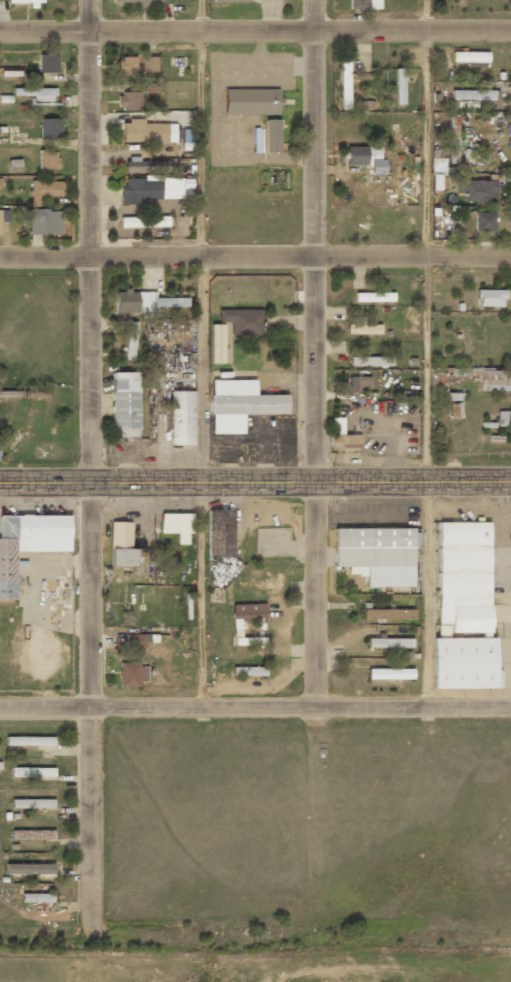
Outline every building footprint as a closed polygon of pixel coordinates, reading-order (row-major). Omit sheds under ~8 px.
[(380,0),(349,0),(350,9),(380,9),(380,0)] [(452,61),(487,62),(488,52),(453,51),(452,61)] [(57,53),(39,54),(39,72),(58,72),(57,53)] [(157,71),(157,56),(142,56),(142,71),(157,71)] [(136,58),(117,58),(117,75),(135,75),(136,58)] [(340,61),(341,99),(342,99),(342,109),(350,108),(349,61),(340,61)] [(405,104),(404,68),(395,68),(396,104),(405,104)] [(54,88),(13,88),(13,95),(34,96),(34,101),(54,101),(54,88)] [(279,114),(278,88),(224,89),(224,114),(279,114)] [(499,90),(452,90),(452,107),(477,108),(477,99),(491,100),(491,108),(499,108),(499,90)] [(140,109),(140,92),(118,92),(118,109),(140,109)] [(450,163),(459,163),(458,114),(449,114),(450,163)] [(40,137),(60,138),(61,118),(40,118),(40,137)] [(280,152),(279,119),(265,119),(266,152),(280,152)] [(122,141),(175,142),(175,123),(143,123),(143,120),(122,120),(122,141)] [(346,146),(347,165),(371,164),(371,159),(380,158),(380,145),(346,146)] [(475,149),(464,149),(464,162),(474,162),(475,149)] [(58,168),(58,151),(39,151),(39,168),(58,168)] [(139,161),(139,158),(124,158),(125,172),(169,171),(169,160),(139,161)] [(445,175),(446,159),(431,158),(430,174),(445,175)] [(21,159),(8,160),(8,169),(21,169),(21,159)] [(372,172),(386,172),(385,160),(371,160),(372,172)] [(500,174),(500,187),(510,186),(510,177),(510,174),(500,174)] [(182,199),(182,176),(122,177),(122,204),(138,204),(138,199),(182,199)] [(30,206),(39,206),(40,196),(64,196),(65,181),(31,180),(30,206)] [(496,181),(458,180),(458,193),(464,193),(464,201),(496,201),(496,181)] [(60,209),(30,209),(30,234),(60,233),(60,209)] [(475,231),(494,231),(494,212),(476,212),(475,231)] [(168,216),(120,217),(120,227),(168,226),(168,216)] [(504,290),(478,290),(478,306),(504,306),(504,290)] [(188,297),(155,298),(155,292),(116,292),(117,312),(137,311),(137,305),(152,305),(152,307),(188,307),(188,297)] [(355,301),(394,302),(394,293),(355,293),(355,301)] [(261,308),(219,309),(220,322),(231,321),(231,336),(262,335),(261,308)] [(364,324),(364,317),(350,316),(350,333),(383,334),(383,325),(364,324)] [(126,359),(135,360),(136,322),(127,321),(126,359)] [(224,324),(211,324),(211,363),(223,363),(224,324)] [(391,356),(350,357),(350,366),(391,365),(391,356)] [(160,368),(150,368),(150,386),(159,386),(160,368)] [(451,369),(451,377),(479,376),(479,391),(510,390),(510,368),(451,369)] [(138,372),(112,372),(113,436),(139,436),(138,372)] [(431,383),(444,384),(445,373),(431,373),(431,383)] [(371,387),(370,376),(348,376),(349,392),(359,392),(359,388),(371,387)] [(212,434),(243,433),(243,415),(287,414),(287,394),(256,395),(255,379),(212,380),(212,434)] [(194,445),(194,391),(171,390),(170,445),(194,445)] [(508,411),(498,410),(497,425),(508,426),(508,411)] [(341,447),(361,448),(361,435),(333,434),(332,443),(341,443),(341,447)] [(160,533),(177,533),(177,544),(190,544),(190,513),(160,513),(160,533)] [(70,515),(0,516),(0,599),(15,599),(15,551),(70,551),(70,515)] [(131,548),(131,522),(111,522),(110,566),(135,566),(136,548),(131,548)] [(438,522),(439,637),(433,637),(433,688),(501,688),(501,670),(496,670),(495,638),(490,638),(489,522),(438,522)] [(334,529),(334,567),(347,566),(347,575),(366,575),(366,587),(413,586),(412,546),(419,546),(419,528),(334,529)] [(232,604),(232,618),(266,617),(265,603),(232,604)] [(414,609),(362,609),(362,619),(414,619),(414,609)] [(242,636),(241,618),(233,619),(234,636),(242,636)] [(127,635),(127,648),(146,648),(145,634),(127,635)] [(384,638),(384,636),(368,636),(368,648),(413,647),(413,638),(384,638)] [(265,637),(235,637),(235,645),(265,646),(265,637)] [(120,685),(147,685),(147,663),(120,663),(120,685)] [(233,676),(266,675),(266,666),(233,667),(233,676)] [(368,679),(413,679),(413,668),(368,669),(368,679)] [(54,736),(6,737),(6,746),(54,745),(54,736)] [(55,768),(12,767),(12,776),(54,777),(55,768)] [(54,799),(12,799),(12,808),(54,808),(54,799)] [(55,830),(12,830),(12,839),(55,839),(55,830)] [(37,880),(53,880),(53,854),(37,854),(37,880)] [(54,902),(54,893),(22,893),(22,902),(54,902)]
